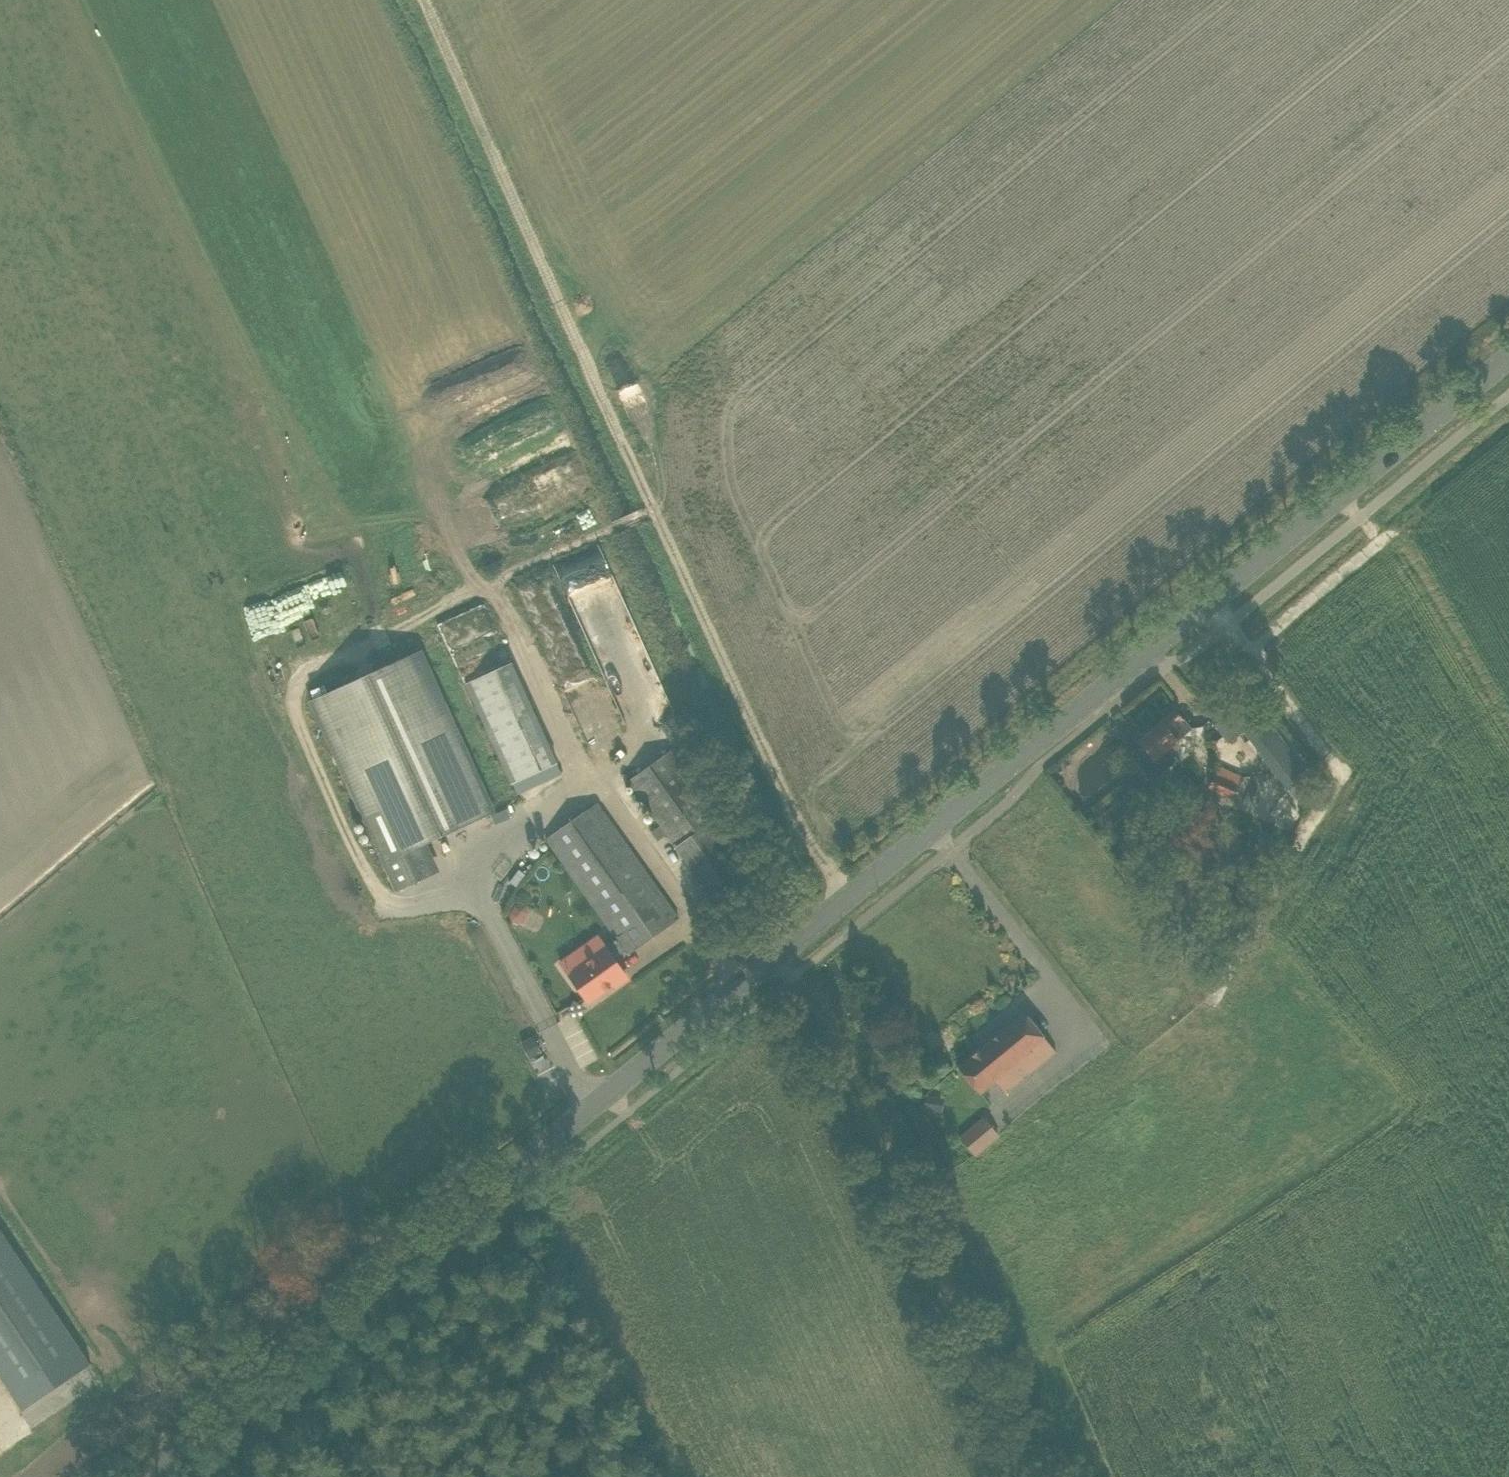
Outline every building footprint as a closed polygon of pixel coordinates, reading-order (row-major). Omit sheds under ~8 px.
[(419,650),(312,699),(399,890),(437,872),(424,844),(493,813),(419,650)] [(558,762),(512,662),(466,683),(511,783),(558,762)] [(1249,709),(1244,702),(1214,724),(1227,742),(1243,731),(1286,790),(1287,789),(1295,800),(1309,789),(1302,778),(1309,774),(1267,721),(1255,705),(1249,709)] [(1138,740),(1142,744),(1131,753),(1143,769),(1150,763),(1158,774),(1177,759),(1168,749),(1178,740),(1177,739),(1191,728),(1176,710),(1138,740)] [(751,865),(669,751),(628,780),(720,908),(744,892),(734,878),(751,865)] [(1219,765),(1210,788),(1231,797),(1240,774),(1219,765)] [(1266,773),(1240,775),(1242,796),(1268,795),(1266,773)] [(626,950),(627,953),(678,917),(597,802),(546,838),(617,938),(626,950)] [(617,938),(605,947),(606,949),(570,975),(589,1002),(626,975),(614,959),(626,950),(617,938)] [(1005,1093),(1056,1052),(1025,1013),(958,1067),(980,1093),(995,1081),(1005,1093)] [(984,1116),(959,1136),(975,1156),(1000,1136),(984,1116)] [(1064,1133),(1050,1145),(1056,1153),(1071,1141),(1064,1133)] [(22,1411),(91,1365),(0,1230),(0,1378),(22,1411)]
